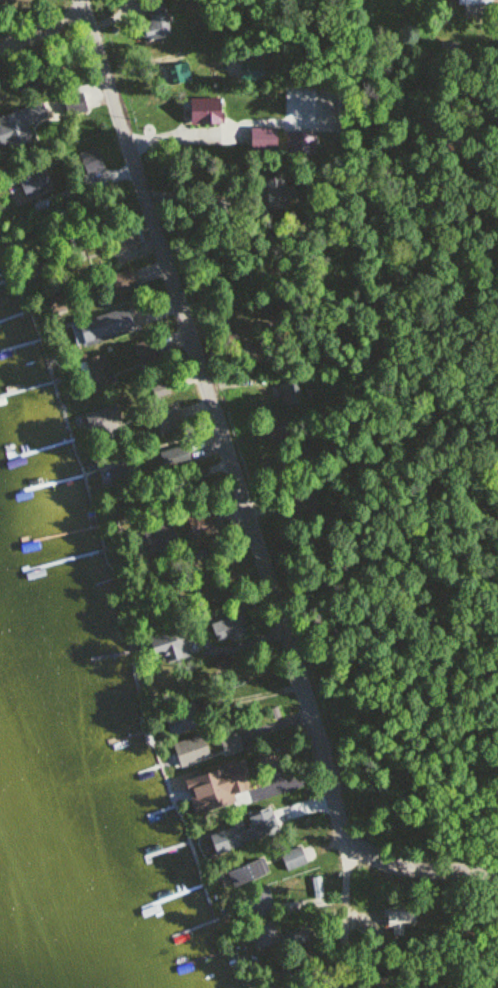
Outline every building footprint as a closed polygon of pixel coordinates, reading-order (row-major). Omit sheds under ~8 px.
[(151,23),(141,24),(143,41),(169,39),(166,0),(149,0),(151,23)] [(192,81),(187,63),(166,70),(172,87),(192,81)] [(45,85),(39,75),(24,84),(29,94),(45,85)] [(69,116),(88,110),(82,94),(63,100),(69,116)] [(221,100),(189,100),(189,125),(221,125),(221,100)] [(28,126),(50,119),(45,104),(0,118),(0,138),(4,151),(33,143),(28,126)] [(250,153),(277,153),(277,129),(250,129),(250,153)] [(27,201),(54,190),(46,170),(18,182),(27,201)] [(260,212),(289,207),(284,176),(254,182),(260,212)] [(140,245),(135,226),(116,231),(121,250),(140,245)] [(137,289),(131,270),(105,279),(112,298),(137,289)] [(135,331),(127,307),(77,324),(85,348),(135,331)] [(132,346),(138,364),(159,357),(153,339),(132,346)] [(95,391),(116,384),(105,354),(85,361),(95,391)] [(298,382),(278,385),(282,407),(302,403),(298,382)] [(123,425),(116,405),(85,415),(92,435),(123,425)] [(160,435),(182,427),(175,405),(153,413),(160,435)] [(267,429),(273,446),(299,438),(292,420),(267,429)] [(166,473),(192,467),(186,446),(161,452),(166,473)] [(106,469),(111,486),(143,478),(138,460),(106,469)] [(215,531),(208,512),(187,519),(193,537),(215,531)] [(140,535),(147,554),(179,542),(172,523),(140,535)] [(211,625),(217,645),(250,636),(244,616),(211,625)] [(167,654),(171,663),(183,657),(170,631),(144,643),(152,661),(167,654)] [(241,752),(236,735),(219,741),(225,757),(241,752)] [(205,760),(196,738),(173,747),(182,770),(205,760)] [(260,761),(266,779),(283,773),(277,755),(260,761)] [(248,792),(242,773),(223,779),(229,798),(248,792)] [(274,834),(287,828),(280,814),(267,821),(274,834)] [(241,847),(233,828),(207,839),(216,859),(241,847)] [(281,855),(287,873),(307,866),(302,848),(281,855)] [(265,879),(260,862),(228,872),(233,888),(265,879)] [(239,898),(241,917),(273,914),(271,895),(239,898)] [(251,929),(254,950),(280,945),(276,925),(251,929)]
